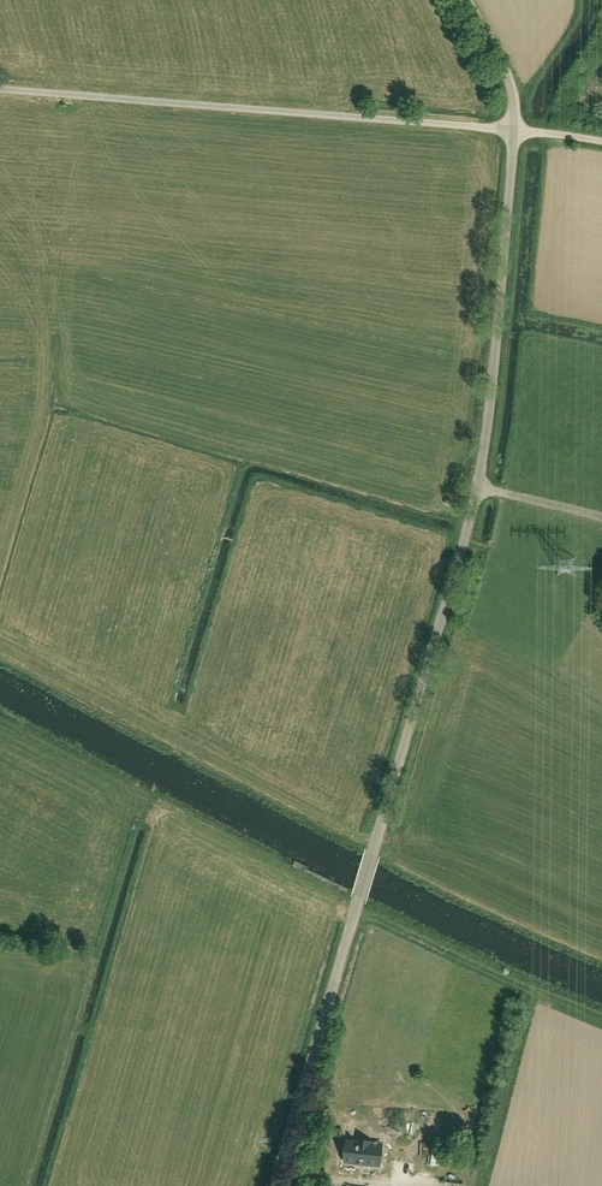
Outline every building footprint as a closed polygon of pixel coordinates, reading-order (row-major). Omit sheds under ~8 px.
[(435,1136),(431,1164),(438,1166),(443,1137),(435,1136)] [(347,1145),(344,1162),(379,1166),(382,1149),(370,1148),(372,1142),(360,1141),(360,1146),(347,1145)]
